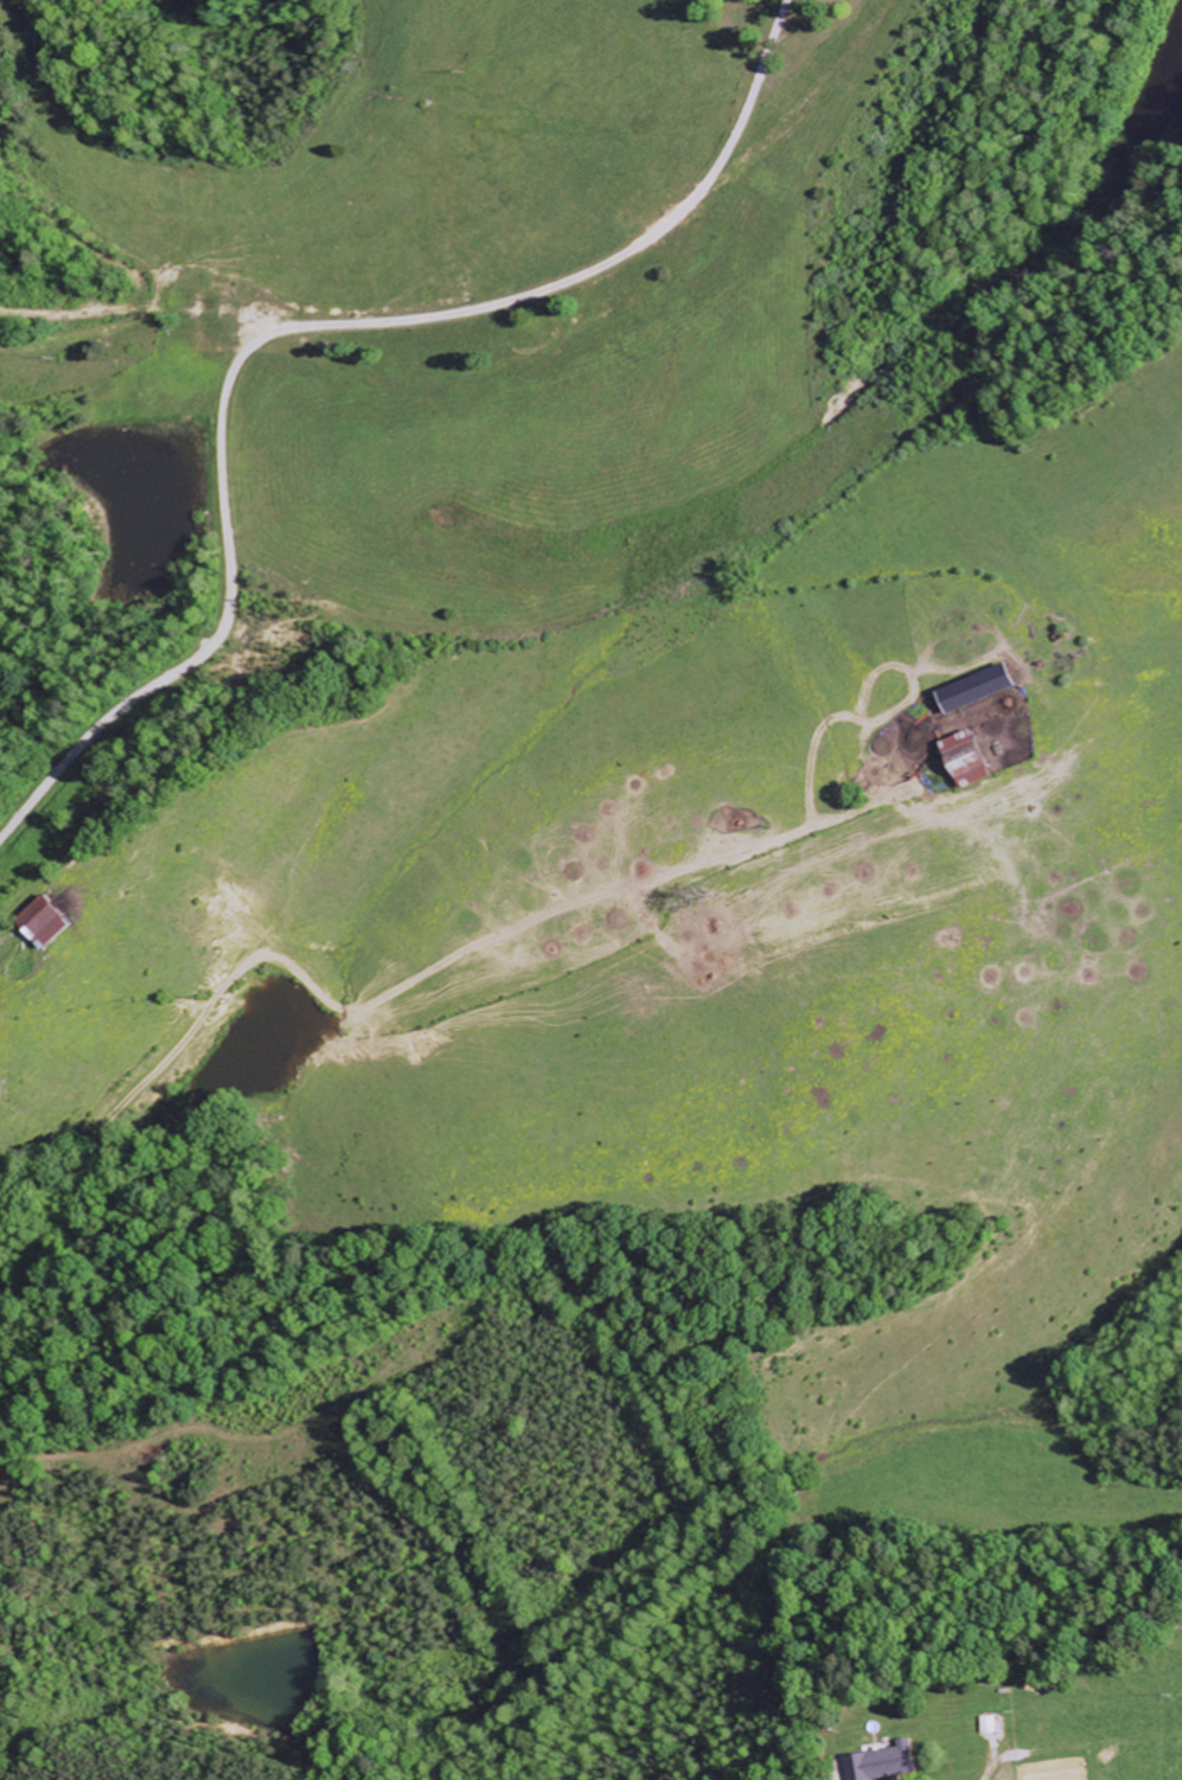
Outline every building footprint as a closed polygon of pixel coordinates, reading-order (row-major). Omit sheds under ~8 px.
[(935,691),(944,715),(1015,689),(1005,664),(935,691)] [(957,791),(988,777),(967,730),(936,744),(957,791)] [(86,926),(57,894),(29,920),(58,951),(86,926)] [(982,1733),(992,1735),(994,1719),(984,1718),(982,1733)] [(839,1758),(843,1779),(880,1779),(915,1774),(909,1739),(893,1742),(894,1749),(839,1758)]
